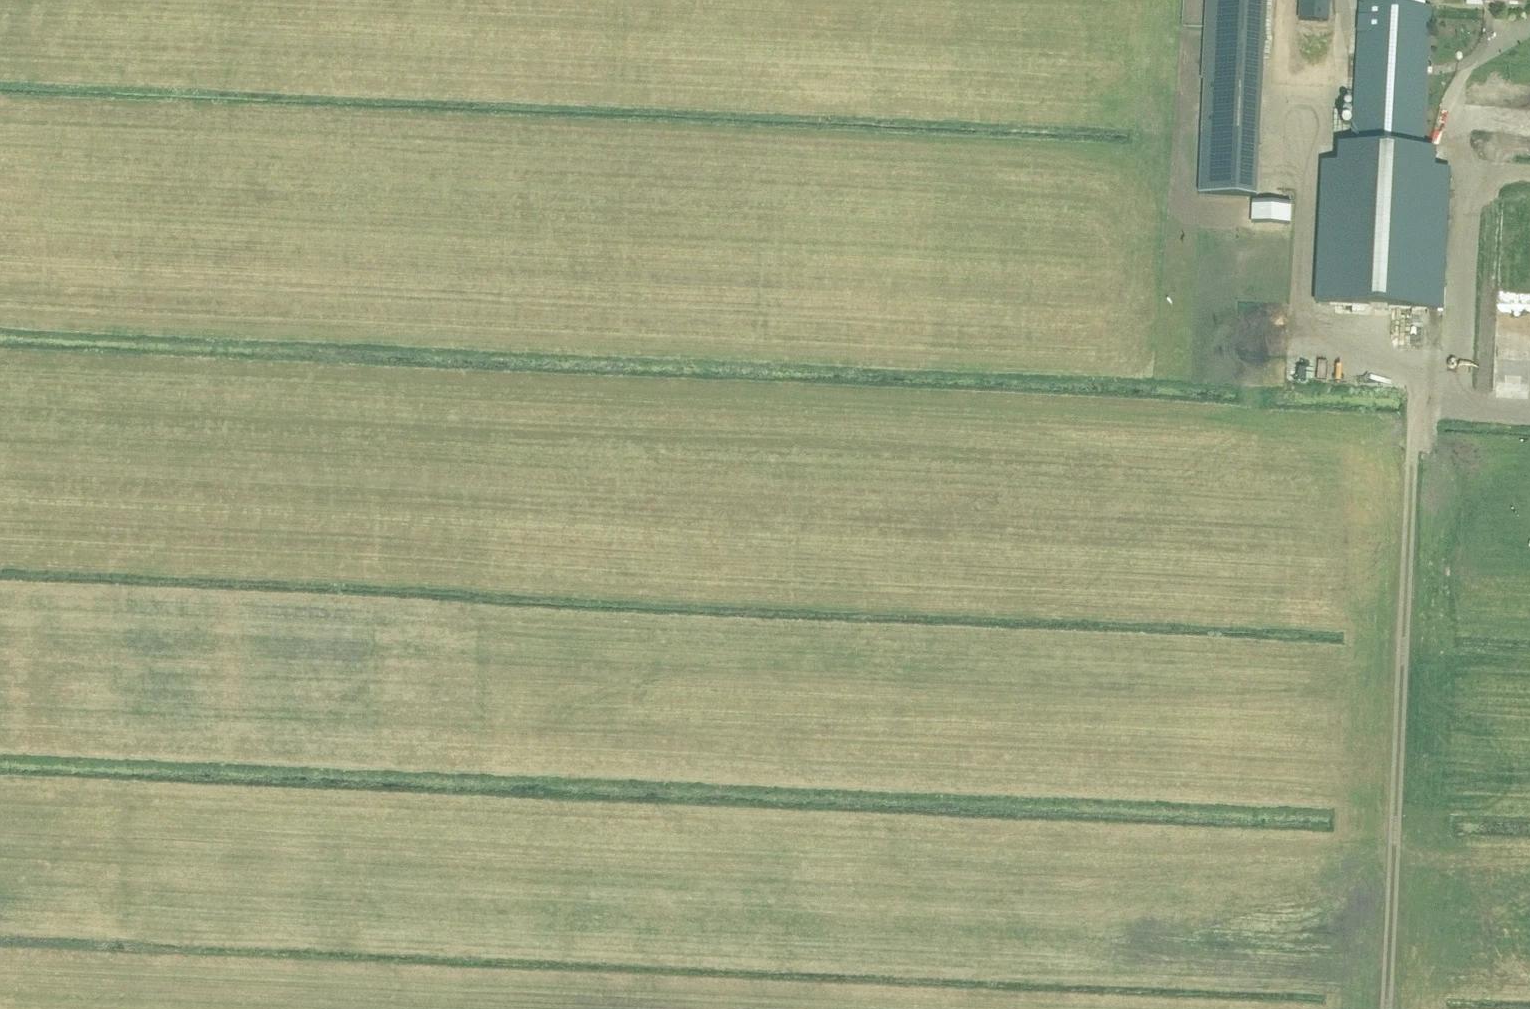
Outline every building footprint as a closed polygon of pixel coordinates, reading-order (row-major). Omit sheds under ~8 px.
[(1196,199),(1227,200),(1251,202),(1256,202),(1266,0),(1209,0),(1200,137),(1196,199)] [(1298,20),(1329,21),(1330,0),(1299,0),(1298,20)] [(1352,148),(1351,166),(1326,164),(1318,305),(1438,312),(1446,171),(1421,170),(1430,8),(1425,8),(1426,0),(1361,0),(1352,148)] [(1259,164),(1260,180),(1277,179),(1276,163),(1259,164)] [(1291,204),(1251,202),(1249,228),(1290,230),(1291,204)] [(1295,369),(1295,380),(1312,379),(1311,368),(1295,369)]
